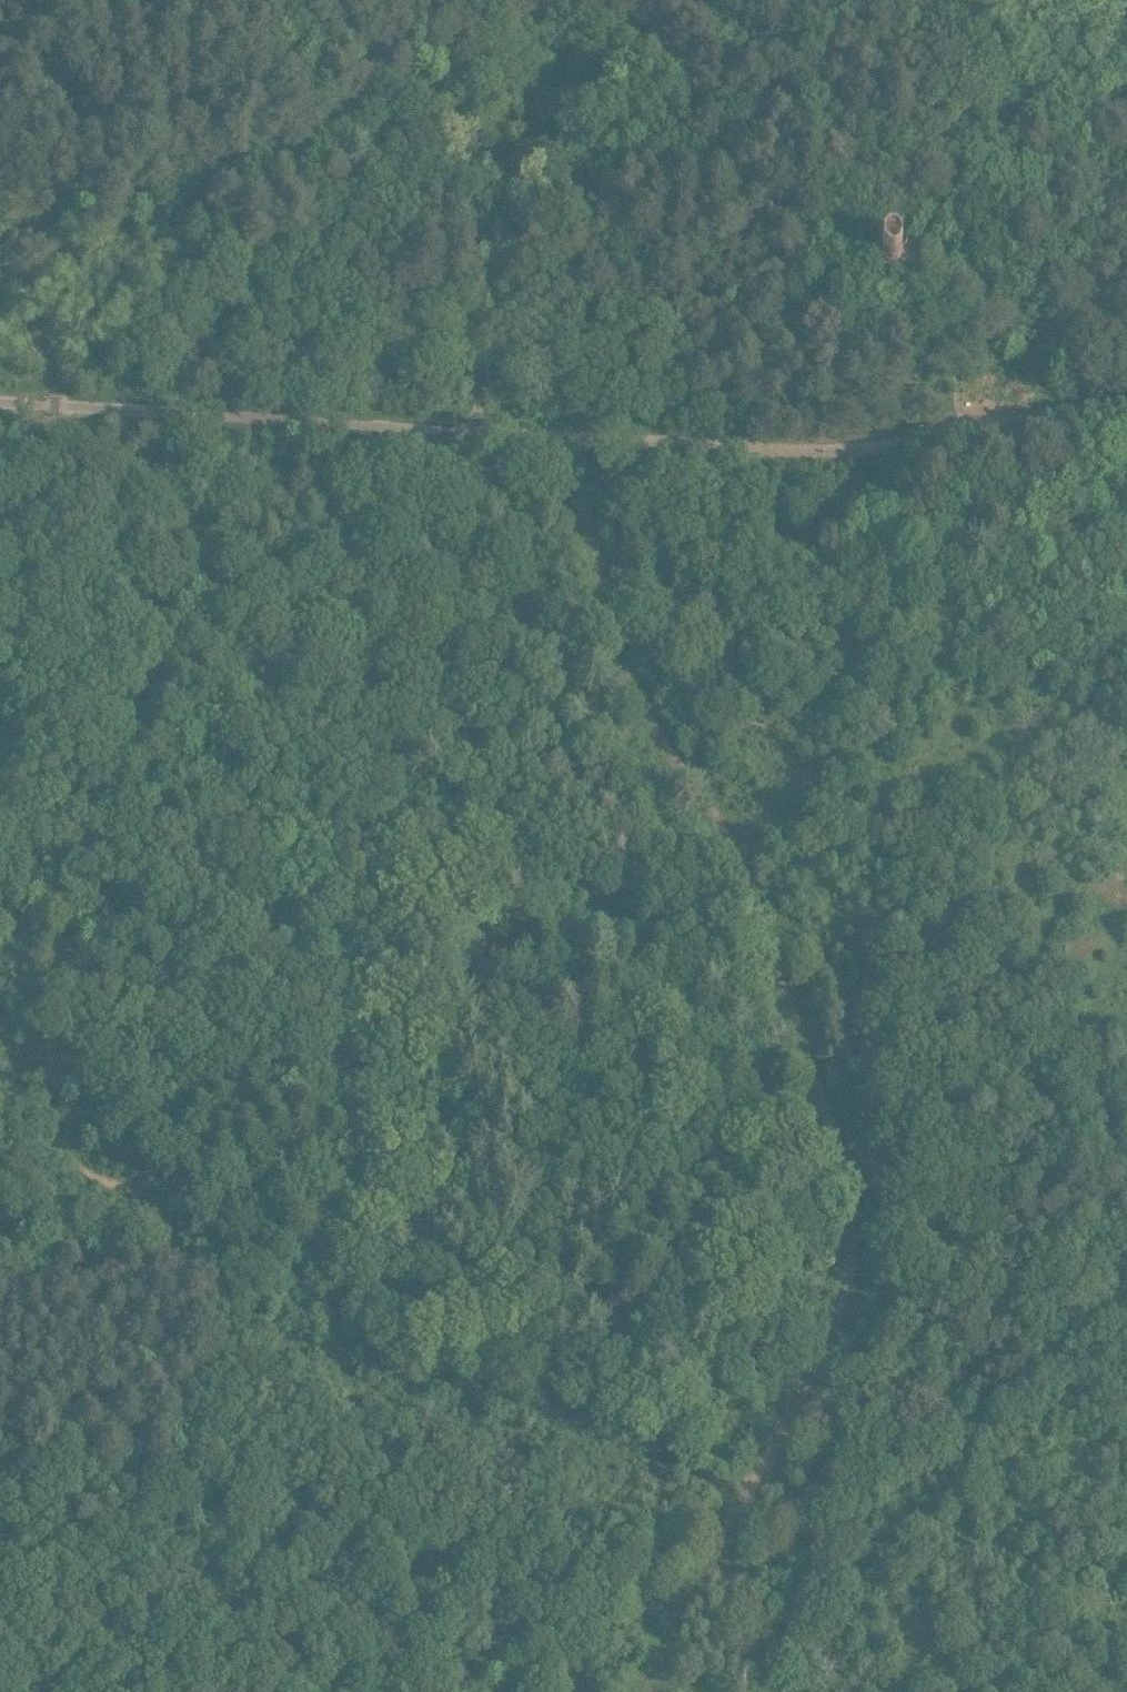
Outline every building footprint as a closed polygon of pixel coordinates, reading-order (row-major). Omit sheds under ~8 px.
[(887,235),(884,238),(882,241),(883,247),(886,251),(892,253),(897,252),(901,248),(901,241),(898,237),(892,234),(887,235)]
